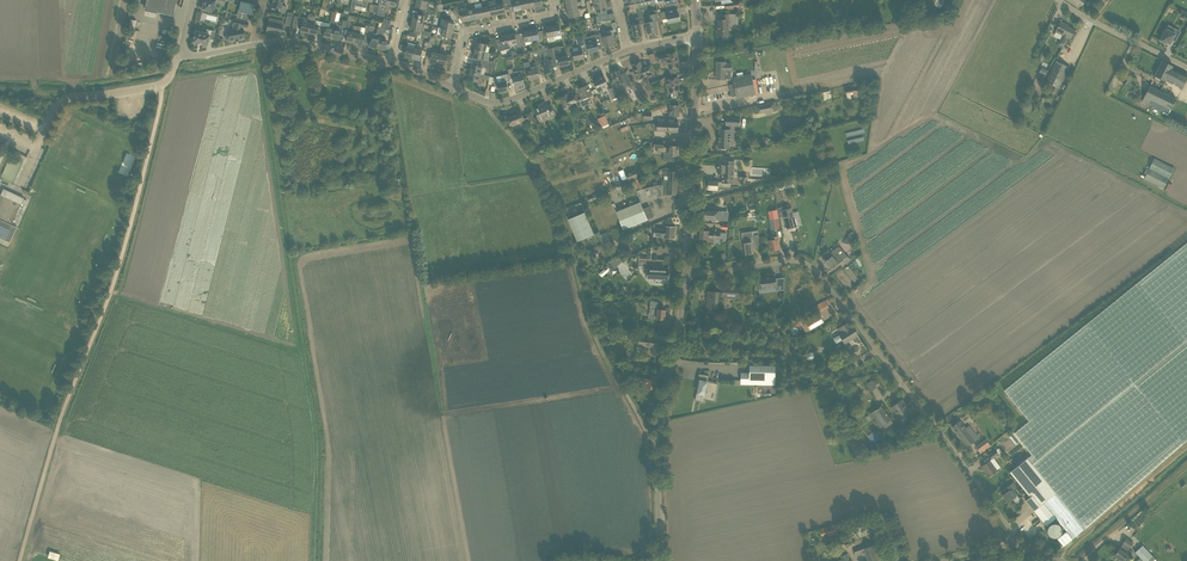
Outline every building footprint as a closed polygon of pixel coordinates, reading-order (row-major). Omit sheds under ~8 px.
[(145,11),(157,14),(157,13),(173,16),(173,15),(172,15),(175,0),(148,0),(145,11)] [(203,4),(202,4),(201,8),(202,9),(213,12),(216,0),(204,0),(203,4)] [(278,13),(285,14),(286,6),(282,5),(284,0),(273,0),(273,1),(272,6),(279,8),(278,13)] [(364,0),(356,0),(356,1),(353,0),(352,0),(350,7),(355,8),(355,6),(362,7),(364,0)] [(372,0),(364,0),(362,7),(366,8),(367,1),(371,2),(372,0)] [(384,12),(387,0),(379,0),(378,4),(383,5),(381,12),(384,12)] [(398,8),(398,4),(395,3),(396,0),(387,0),(384,12),(388,13),(390,6),(394,7),(398,8)] [(428,1),(421,0),(417,0),(416,7),(425,9),(424,12),(435,15),(436,11),(430,9),(430,8),(428,5),(427,5),(428,1)] [(496,1),(498,15),(506,13),(505,10),(509,9),(507,0),(501,0),(496,1)] [(509,9),(514,8),(514,11),(522,10),(520,0),(507,0),(509,9)] [(522,10),(529,8),(527,0),(520,0),(522,10)] [(536,7),(534,0),(527,0),(529,8),(536,7)] [(1080,9),(1086,0),(1067,0),(1080,9)] [(496,4),(489,5),(491,16),(498,15),(496,1),(496,4)] [(240,2),(236,18),(251,21),(255,5),(240,2)] [(577,2),(566,4),(568,11),(578,9),(577,2)] [(636,25),(632,26),(634,37),(634,36),(638,36),(642,35),(640,24),(644,24),(640,3),(631,4),(629,5),(630,10),(637,9),(639,17),(635,18),(636,25)] [(607,11),(606,4),(595,6),(597,13),(598,13),(599,16),(607,14),(607,11)] [(489,5),(482,7),(484,17),(491,16),(489,5)] [(467,7),(468,10),(470,20),(477,19),(475,8),(468,10),(468,7),(467,7)] [(477,19),(484,17),(482,7),(475,8),(477,19)] [(578,9),(568,11),(569,18),(580,16),(578,9)] [(453,19),(456,18),(452,11),(448,10),(453,19)] [(463,22),(470,20),(468,10),(461,11),(463,22)] [(654,33),(658,32),(655,21),(659,20),(657,10),(653,11),(650,11),(651,17),(649,17),(650,22),(647,22),(649,34),(650,34),(650,33),(654,32),(654,33)] [(335,12),(332,11),(330,20),(331,21),(330,28),(325,27),(323,36),(324,36),(331,38),(334,21),(336,12),(335,12)] [(660,12),(661,20),(668,19),(669,23),(680,21),(680,20),(679,16),(678,12),(668,15),(667,11),(660,12)] [(423,16),(414,14),(413,21),(423,24),(424,20),(426,20),(428,19),(428,17),(434,18),(435,15),(424,12),(423,16)] [(599,21),(609,19),(608,14),(607,14),(599,16),(596,17),(597,23),(599,23),(599,22),(599,21)] [(738,14),(722,15),(722,20),(718,20),(718,27),(717,27),(718,31),(718,36),(723,35),(723,40),(728,39),(728,35),(729,35),(728,30),(731,30),(730,25),(739,25),(738,14)] [(303,22),(300,31),(301,31),(308,33),(312,16),(308,15),(307,23),(303,22)] [(315,34),(316,35),(318,25),(314,24),(315,17),(312,16),(308,33),(315,34)] [(242,26),(243,21),(234,19),(233,25),(232,29),(227,30),(228,35),(227,35),(225,37),(226,39),(228,41),(229,40),(229,41),(245,38),(243,28),(243,26),(242,26)] [(278,20),(277,23),(269,21),(267,31),(274,33),(274,32),(281,34),(284,21),(278,20)] [(347,21),(343,20),(341,25),(338,25),(338,22),(334,21),(331,38),(338,39),(338,40),(339,40),(340,33),(344,34),(345,29),(347,21)] [(423,24),(413,21),(411,29),(421,31),(423,24)] [(453,31),(455,23),(444,21),(442,28),(453,31)] [(1066,24),(1061,22),(1060,23),(1059,22),(1057,23),(1056,25),(1056,27),(1058,28),(1056,32),(1063,35),(1059,44),(1064,46),(1068,37),(1071,39),(1075,30),(1065,25),(1066,24)] [(555,36),(561,35),(564,45),(568,44),(565,29),(560,29),(560,24),(558,25),(552,26),(555,36)] [(347,41),(354,43),(358,26),(354,25),(352,33),(348,32),(346,41),(347,41)] [(358,26),(354,43),(361,44),(361,45),(364,35),(359,34),(361,27),(358,26)] [(550,40),(552,41),(556,40),(555,36),(552,26),(545,27),(546,30),(542,31),(544,41),(550,40)] [(371,37),(369,46),(377,48),(381,28),(378,27),(376,34),(372,33),(371,35),(371,37)] [(384,32),(385,28),(381,27),(381,28),(377,48),(384,49),(384,50),(386,40),(382,39),(384,32)] [(443,39),(449,41),(449,37),(451,38),(453,31),(442,28),(441,35),(434,33),(433,37),(443,39)] [(192,38),(192,39),(192,41),(192,42),(208,45),(209,41),(213,41),(215,31),(206,29),(206,32),(201,31),(200,34),(194,32),(193,37),(192,38)] [(537,29),(530,30),(532,41),(533,40),(533,44),(537,44),(536,40),(539,39),(537,29)] [(1166,43),(1167,42),(1170,44),(1173,39),(1176,41),(1181,31),(1176,29),(1174,33),(1166,29),(1166,31),(1165,30),(1163,34),(1164,34),(1160,40),(1161,41),(1161,42),(1164,44),(1165,43),(1166,43)] [(525,42),(532,41),(530,30),(523,32),(525,42)] [(613,30),(611,30),(607,31),(608,36),(606,36),(605,34),(603,33),(600,33),(600,34),(601,42),(604,42),(605,47),(614,45),(612,35),(614,35),(613,30)] [(508,35),(510,45),(517,44),(515,33),(508,35)] [(588,44),(589,50),(590,52),(599,51),(598,49),(602,48),(601,42),(600,34),(591,36),(593,43),(588,44)] [(510,47),(510,45),(508,35),(501,36),(501,39),(496,40),(497,45),(498,45),(499,51),(511,49),(510,47)] [(585,43),(584,43),(583,38),(577,39),(578,44),(578,47),(573,48),(573,52),(575,60),(579,59),(579,60),(583,59),(583,58),(584,58),(583,52),(587,51),(585,43)] [(416,44),(408,42),(405,57),(412,58),(415,48),(416,44)] [(473,49),(486,52),(487,44),(477,42),(476,46),(474,45),(474,46),(473,48),(473,47),(473,49)] [(561,57),(560,49),(559,46),(553,47),(553,48),(556,63),(556,62),(559,62),(560,66),(569,64),(568,56),(561,57)] [(412,58),(420,60),(422,50),(415,48),(412,58)] [(556,63),(553,48),(548,49),(549,52),(548,52),(550,60),(545,61),(546,65),(543,65),(545,73),(548,72),(548,74),(552,73),(552,72),(552,67),(553,67),(554,67),(553,63),(556,63)] [(486,52),(473,49),(472,51),(473,51),(472,52),(472,53),(474,54),(473,57),(482,59),(481,63),(496,66),(497,62),(484,59),(486,52)] [(430,62),(438,64),(440,53),(432,52),(430,62)] [(664,66),(669,65),(670,69),(680,67),(678,61),(676,52),(666,54),(667,55),(663,56),(663,55),(657,56),(657,59),(658,59),(657,57),(662,55),(662,56),(663,61),(663,62),(664,66)] [(452,55),(447,54),(447,55),(440,53),(438,64),(445,66),(446,60),(451,61),(452,55)] [(1056,94),(1069,67),(1056,60),(1046,82),(1052,85),(1049,91),(1056,94)] [(1186,79),(1186,76),(1172,68),(1173,66),(1162,61),(1155,76),(1156,77),(1155,78),(1159,80),(1160,78),(1165,81),(1166,80),(1182,88),(1186,79)] [(640,62),(632,65),(638,80),(643,78),(643,77),(654,73),(651,64),(643,67),(640,62)] [(731,77),(731,64),(726,64),(726,62),(717,62),(716,79),(725,79),(728,79),(731,79),(731,77)] [(480,66),(472,64),(471,68),(469,68),(469,69),(468,70),(468,71),(484,75),(486,68),(495,70),(496,66),(481,63),(480,66)] [(528,71),(529,79),(539,77),(537,69),(531,70),(531,67),(527,67),(528,71)] [(515,86),(524,84),(521,71),(514,72),(513,68),(508,69),(509,74),(510,79),(513,79),(515,86)] [(631,84),(626,72),(622,74),(620,70),(612,73),(612,74),(611,75),(612,77),(613,77),(616,85),(622,82),(624,87),(626,91),(633,89),(631,84)] [(481,78),(489,80),(488,84),(492,85),(494,77),(484,75),(468,71),(468,73),(467,75),(469,76),(468,80),(479,82),(481,78)] [(498,83),(499,92),(508,90),(507,82),(510,82),(510,79),(509,74),(501,76),(503,83),(498,83)] [(733,78),(734,84),(729,85),(731,97),(737,96),(737,98),(756,95),(751,74),(733,78)] [(603,90),(602,88),(608,86),(604,77),(594,81),(599,92),(599,94),(603,92),(603,91),(603,90)] [(677,92),(680,91),(678,83),(679,83),(678,77),(666,79),(668,87),(669,87),(670,93),(671,98),(678,96),(677,92)] [(591,99),(590,96),(593,95),(590,90),(587,85),(578,89),(581,94),(580,94),(582,99),(579,100),(580,102),(582,107),(589,104),(591,99)] [(1169,114),(1171,108),(1176,99),(1150,86),(1142,101),(1169,114)] [(829,90),(822,92),(823,99),(831,97),(829,90)] [(564,108),(579,102),(576,94),(569,97),(567,94),(560,97),(564,108)] [(1042,99),(1051,104),(1053,100),(1043,96),(1042,99)] [(755,106),(753,106),(755,114),(758,114),(774,110),(778,109),(776,101),(755,106)] [(546,120),(544,117),(548,116),(549,118),(556,115),(551,104),(547,106),(545,103),(542,104),(543,106),(535,110),(539,120),(540,123),(546,120)] [(669,116),(679,117),(680,105),(670,105),(669,116)] [(529,124),(535,121),(531,112),(526,115),(527,116),(523,118),(521,112),(507,118),(511,127),(528,119),(529,124)] [(605,115),(600,117),(603,123),(601,123),(603,129),(610,126),(605,115)] [(719,129),(718,148),(722,148),(722,150),(726,150),(726,149),(729,149),(731,130),(734,130),(734,126),(740,126),(740,118),(726,117),(726,125),(727,126),(727,129),(719,129)] [(668,132),(678,132),(679,122),(674,122),(674,120),(657,119),(656,131),(668,132)] [(675,156),(677,156),(677,146),(669,145),(669,148),(663,147),(664,142),(654,141),(654,148),(658,148),(658,152),(663,152),(664,153),(663,161),(674,162),(675,156)] [(1174,169),(1154,159),(1144,179),(1164,189),(1174,169)] [(728,186),(729,183),(734,183),(734,173),(734,169),(735,161),(723,160),(722,164),(718,164),(717,170),(718,170),(718,174),(723,174),(722,182),(718,182),(718,181),(708,181),(708,189),(717,190),(718,186),(728,186)] [(626,174),(629,180),(638,177),(635,170),(626,174)] [(678,183),(678,171),(664,171),(664,180),(664,184),(668,184),(668,183),(678,183)] [(638,190),(643,189),(639,178),(634,180),(638,190)] [(643,189),(638,190),(643,203),(657,199),(657,198),(662,198),(662,194),(677,195),(678,183),(668,183),(668,184),(664,184),(664,185),(659,185),(643,189)] [(637,189),(636,188),(632,187),(631,186),(628,193),(634,195),(637,189)] [(4,189),(3,189),(0,195),(0,196),(0,237),(5,239),(5,240),(9,242),(16,227),(12,225),(21,204),(24,198),(4,189)] [(643,209),(640,202),(616,212),(623,230),(654,217),(649,206),(643,209)] [(782,210),(784,216),(787,229),(796,226),(791,208),(782,210)] [(723,211),(703,210),(703,213),(701,213),(701,219),(723,220),(724,211),(723,211)] [(568,219),(577,241),(594,234),(585,212),(568,219)] [(772,230),(781,229),(779,218),(770,220),(772,230)] [(665,237),(675,238),(675,227),(665,226),(665,229),(655,228),(654,237),(665,237)] [(709,238),(720,239),(726,239),(726,233),(709,232),(709,231),(699,230),(699,239),(709,239),(709,238)] [(743,237),(746,254),(753,253),(752,245),(756,245),(760,244),(758,230),(752,231),(753,236),(743,237)] [(771,251),(779,249),(778,244),(779,244),(778,239),(778,236),(773,237),(774,240),(769,240),(769,241),(766,241),(765,242),(766,246),(767,247),(770,246),(771,251)] [(1063,527),(1067,531),(1057,539),(1063,546),(1186,440),(1186,242),(1086,324),(1004,390),(1029,421),(1014,433),(1032,454),(1010,472),(1030,497),(1026,500),(1046,526),(1056,518),(1063,527)] [(830,255),(832,256),(825,261),(831,269),(838,264),(843,260),(846,264),(852,260),(849,258),(848,256),(846,256),(840,247),(838,247),(831,253),(830,255)] [(640,256),(639,256),(639,266),(644,266),(644,268),(648,268),(647,279),(655,279),(656,279),(655,283),(656,283),(662,283),(662,279),(669,280),(669,269),(663,268),(663,267),(664,267),(664,260),(649,259),(649,258),(646,258),(646,259),(640,259),(640,256)] [(609,271),(613,275),(617,271),(615,268),(615,267),(614,266),(614,264),(615,262),(616,260),(618,260),(620,260),(622,261),(623,262),(623,261),(620,258),(608,262),(609,264),(606,267),(609,271)] [(608,272),(605,268),(599,274),(602,277),(608,272)] [(759,289),(768,288),(768,290),(774,290),(773,287),(777,286),(775,276),(760,278),(761,283),(758,283),(759,289)] [(718,292),(708,291),(708,299),(708,305),(708,307),(707,307),(715,307),(714,310),(723,310),(723,300),(723,297),(744,298),(744,288),(723,287),(723,292),(718,292)] [(820,311),(828,308),(825,300),(817,303),(820,311)] [(657,319),(665,319),(666,310),(658,309),(658,301),(651,301),(650,305),(649,313),(653,313),(653,318),(657,319)] [(602,313),(602,302),(592,303),(593,313),(602,313)] [(811,331),(824,322),(819,314),(802,324),(807,332),(810,330),(811,331)] [(852,327),(849,322),(838,329),(841,334),(834,338),(834,340),(836,343),(837,343),(843,340),(845,344),(858,336),(853,326),(852,327)] [(652,354),(663,355),(664,342),(654,341),(654,337),(648,336),(647,338),(639,337),(639,346),(653,347),(652,354)] [(804,355),(807,360),(814,356),(811,351),(804,355)] [(749,372),(749,385),(775,385),(775,365),(750,365),(749,372)] [(648,389),(654,390),(655,384),(657,385),(659,376),(651,374),(650,379),(638,377),(637,383),(644,384),(643,387),(644,389),(648,389)] [(699,386),(698,394),(697,393),(695,400),(704,402),(705,398),(710,399),(711,390),(716,391),(717,386),(712,385),(713,383),(708,382),(709,376),(699,374),(697,386),(699,386)] [(911,412),(902,400),(891,407),(900,420),(911,412)] [(891,419),(881,406),(869,415),(879,428),(891,419)] [(952,426),(967,446),(978,438),(969,425),(966,428),(960,420),(952,426)] [(985,439),(981,442),(987,449),(991,446),(985,439)] [(996,451),(996,450),(989,455),(992,459),(996,456),(999,454),(996,451)] [(1008,462),(1012,468),(1016,465),(1012,459),(1008,462)] [(986,470),(990,476),(997,470),(990,460),(982,466),(985,471),(986,470)] [(1020,498),(1017,495),(1010,485),(1006,488),(1008,491),(1003,495),(1008,502),(1012,499),(1014,502),(1016,502),(1019,500),(1020,498)] [(837,524),(819,529),(822,539),(840,534),(837,524)] [(1130,548),(1129,547),(1132,543),(1126,539),(1123,543),(1119,549),(1119,550),(1115,555),(1123,560),(1128,555),(1129,556),(1132,552),(1129,549),(1130,548)] [(872,545),(871,542),(863,545),(863,546),(854,550),(855,554),(864,551),(868,560),(883,560),(877,544),(872,545)] [(1143,560),(1148,560),(1153,556),(1143,545),(1135,552),(1143,560)]
